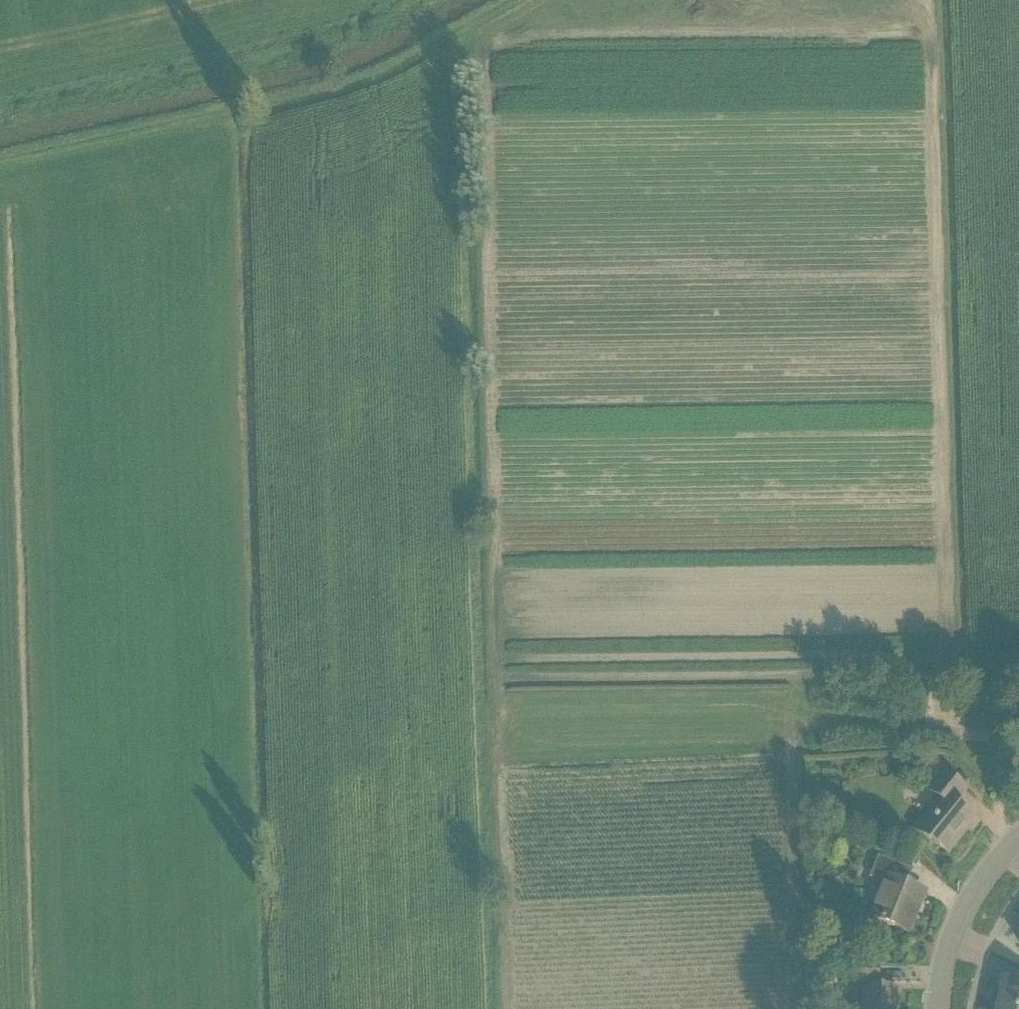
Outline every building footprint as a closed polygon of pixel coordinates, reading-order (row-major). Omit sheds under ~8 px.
[(913,830),(915,831),(930,844),(933,841),(949,854),(968,830),(971,833),(980,822),(957,803),(967,791),(951,778),(945,773),(930,792),(941,802),(929,816),(926,814),(913,830)] [(872,838),(868,848),(884,854),(887,844),(872,838)] [(873,919),(890,926),(909,934),(925,893),(907,886),(913,871),(879,857),(871,879),(887,885),(873,919)] [(1004,983),(1003,984),(1007,984),(1002,1008),(1018,1008),(1018,986),(1004,983)] [(895,990),(875,990),(866,990),(866,1008),(895,1008),(895,990)]
